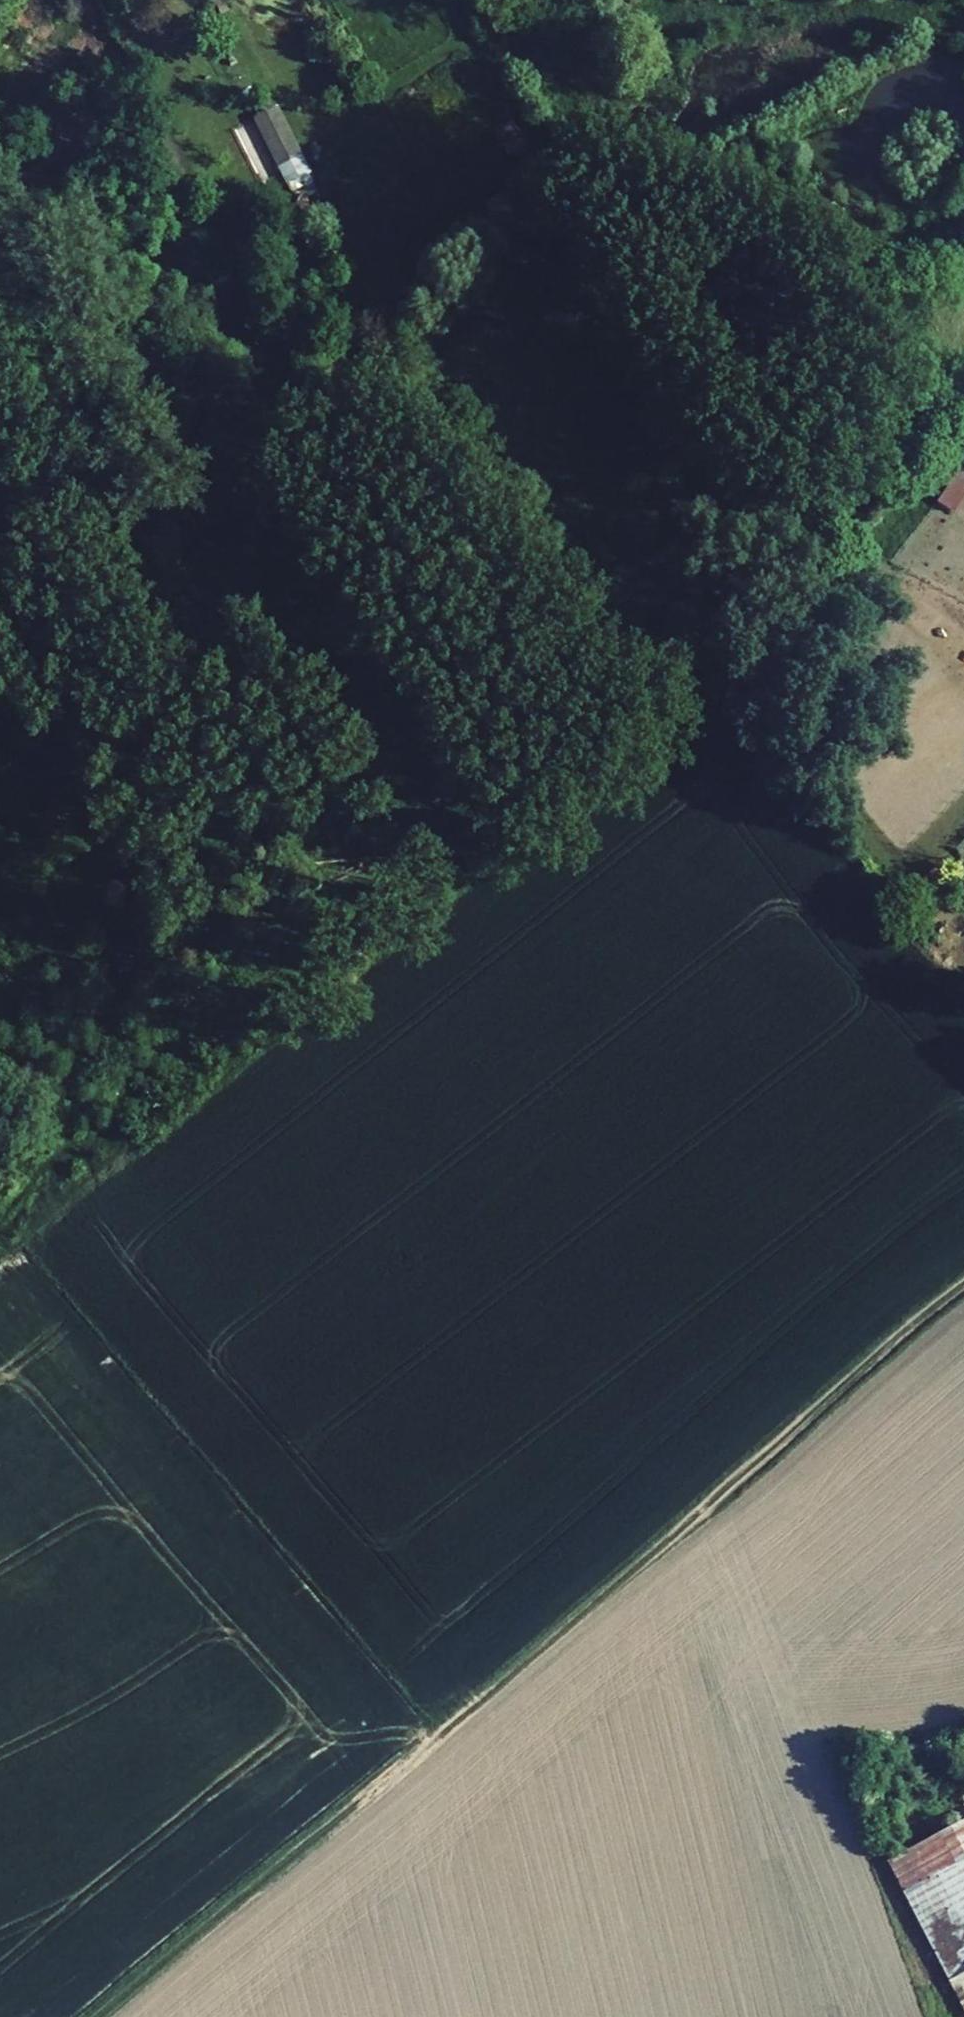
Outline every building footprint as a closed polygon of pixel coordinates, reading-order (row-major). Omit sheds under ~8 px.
[(253,119),(277,168),(299,156),(275,108),(253,119)] [(280,175),(303,163),(299,156),(277,168),(280,175)] [(449,178),(440,184),(447,194),(456,188),(449,178)] [(963,492),(963,482),(953,475),(938,501),(953,510),(963,492)] [(878,1842),(918,1920),(963,1894),(963,1799),(878,1842)] [(939,1962),(918,1920),(878,1842),(914,1922),(934,1965),(959,2016),(963,2016),(963,2011),(939,1962)] [(918,1920),(939,1962),(963,2011),(963,1894),(918,1920)]
